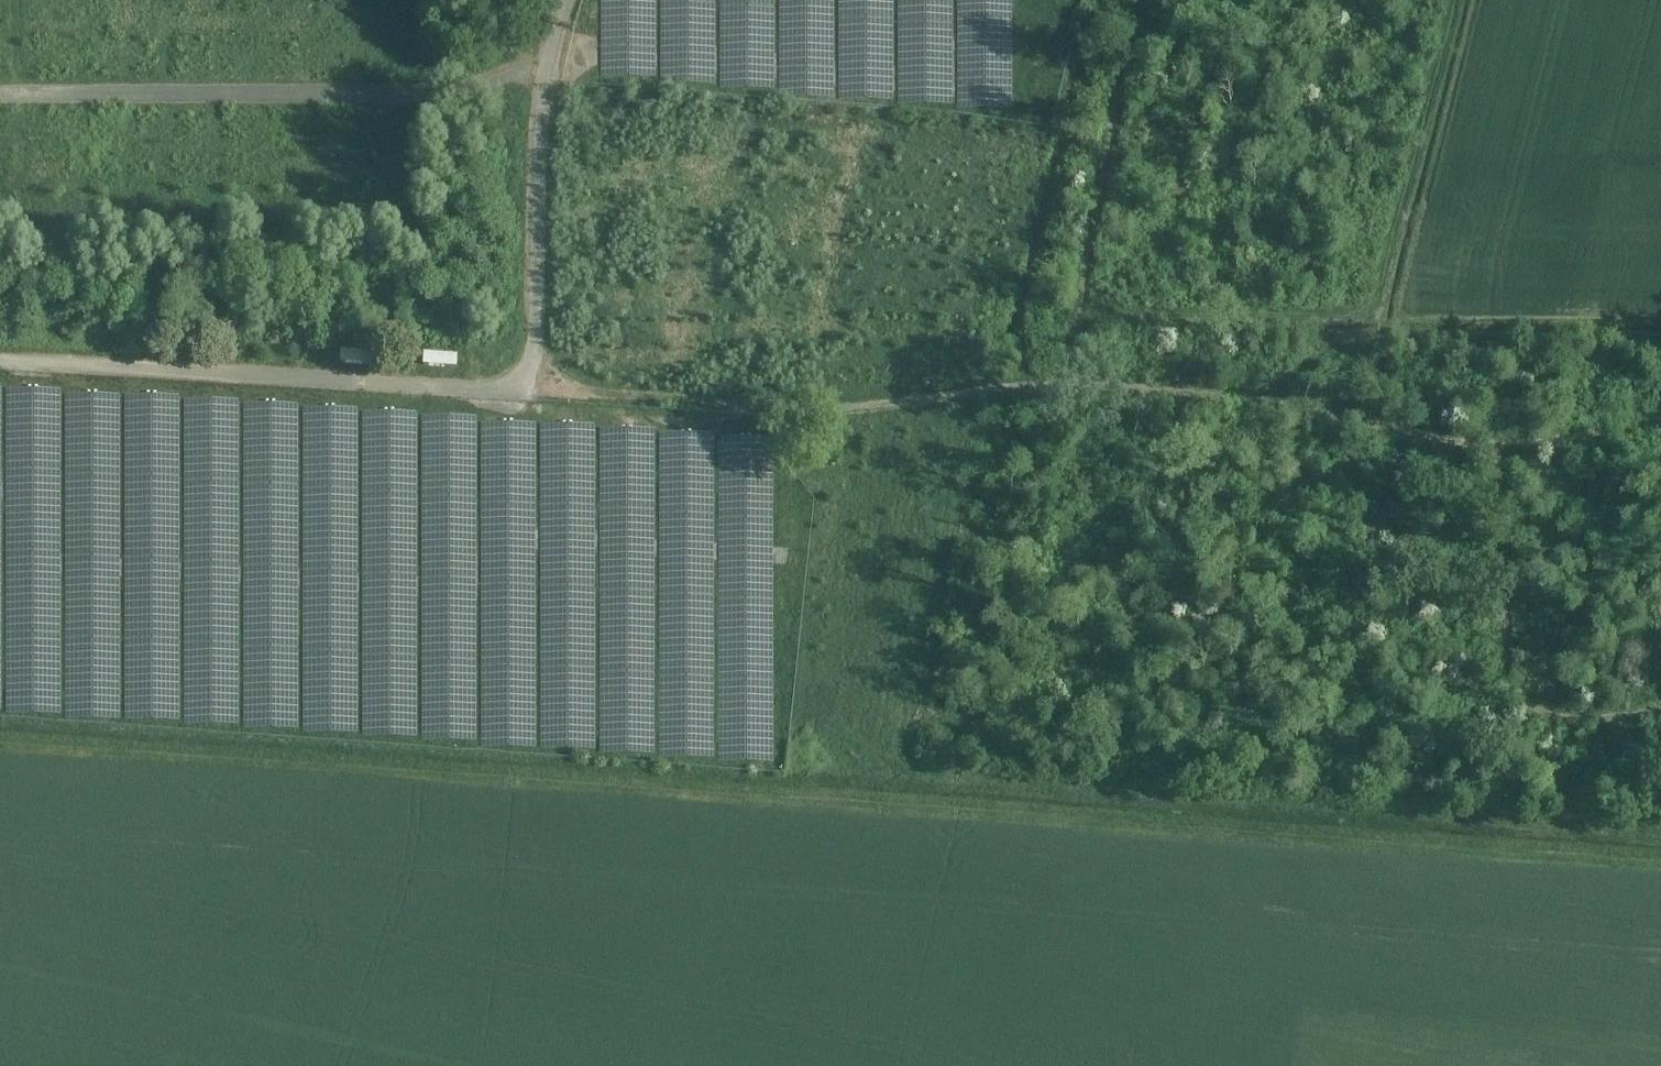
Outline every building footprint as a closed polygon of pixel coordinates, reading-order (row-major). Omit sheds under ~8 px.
[(428,350),(426,360),(460,365),(461,355),(428,350)]
